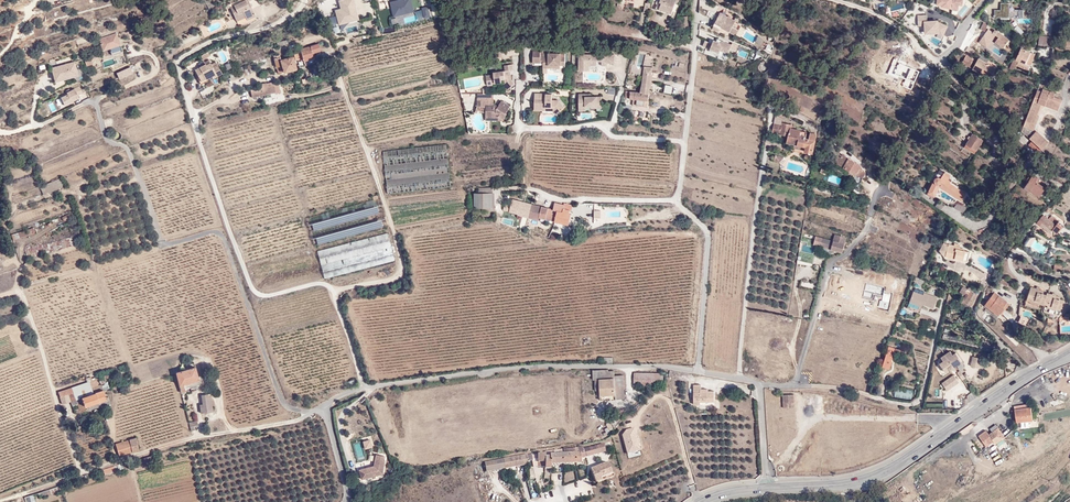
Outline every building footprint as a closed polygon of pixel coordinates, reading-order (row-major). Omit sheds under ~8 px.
[(229,5),(234,16),(242,12),(245,16),(245,17),(254,12),(249,1),(252,0),(240,0),(229,5)] [(338,26),(359,22),(354,0),(338,0),(340,9),(335,10),(338,26)] [(390,2),(394,19),(391,20),(393,27),(417,21),(412,0),(399,0),(390,2)] [(676,0),(661,0),(661,1),(663,1),(661,8),(672,12),(676,0)] [(960,16),(961,0),(937,0),(936,8),(952,10),(952,15),(960,16)] [(646,1),(646,4),(642,4),(640,11),(645,12),(645,11),(650,12),(652,2),(646,1)] [(1024,19),(1023,10),(1012,10),(1012,3),(1001,3),(1001,11),(994,11),(994,19),(1017,19),(1018,23),(1028,23),(1028,19),(1024,19)] [(428,8),(416,11),(418,22),(430,19),(428,8)] [(242,12),(234,16),(236,20),(245,16),(242,12)] [(256,16),(254,12),(245,17),(246,20),(256,16)] [(924,26),(924,37),(945,36),(945,23),(927,23),(926,14),(917,14),(918,26),(924,26)] [(328,17),(331,28),(337,26),(335,15),(328,17)] [(733,22),(719,15),(718,17),(714,15),(708,29),(712,31),(717,34),(719,31),(725,33),(734,37),(736,32),(730,28),(733,23),(737,25),(738,21),(734,19),(733,22)] [(978,32),(983,33),(986,26),(981,24),(978,32)] [(1016,26),(1013,31),(1022,35),(1024,31),(1016,26)] [(966,30),(971,36),(976,32),(970,27),(966,30)] [(999,36),(1005,41),(1008,38),(1002,32),(999,36)] [(98,38),(102,52),(110,50),(111,55),(122,52),(116,33),(98,38)] [(1000,48),(1005,41),(999,36),(996,33),(993,36),(996,38),(993,42),(1000,48)] [(763,41),(757,37),(754,43),(759,47),(763,41)] [(1050,39),(1037,38),(1037,46),(1049,47),(1050,39)] [(711,46),(704,43),(702,48),(709,51),(709,53),(717,56),(717,55),(725,58),(728,51),(733,53),(735,47),(731,45),(730,47),(720,43),(720,45),(713,42),(711,46)] [(318,43),(310,46),(311,52),(320,50),(318,43)] [(768,44),(764,51),(771,54),(775,47),(768,44)] [(311,52),(310,46),(299,49),(300,52),(293,54),(295,59),(302,57),(304,64),(313,61),(311,52)] [(1046,49),(1040,49),(1039,54),(1049,55),(1050,48),(1046,47),(1046,49)] [(1006,70),(1010,73),(1012,69),(1014,71),(1016,68),(1025,72),(1033,54),(1020,48),(1014,61),(1011,59),(1006,70)] [(193,66),(195,69),(194,69),(195,71),(194,72),(197,79),(198,81),(200,80),(201,83),(223,72),(216,60),(212,63),(208,56),(211,55),(208,51),(207,51),(209,54),(203,57),(205,60),(193,66)] [(555,56),(555,52),(548,52),(548,55),(541,55),(541,51),(533,51),(534,62),(543,62),(543,68),(549,68),(549,65),(561,65),(565,65),(566,56),(561,56),(555,56)] [(610,64),(610,55),(582,55),(581,73),(592,73),(592,68),(592,63),(600,63),(605,63),(605,68),(611,68),(610,64)] [(279,56),(274,58),(278,72),(295,68),(293,56),(280,60),(279,56)] [(89,57),(83,59),(85,65),(92,63),(89,57)] [(960,65),(969,69),(971,62),(963,59),(960,65)] [(975,61),(971,72),(979,75),(981,72),(991,76),(992,72),(991,71),(994,65),(978,59),(977,62),(975,61)] [(53,83),(78,79),(75,63),(51,67),(53,83)] [(229,71),(230,75),(231,77),(244,72),(241,68),(242,67),(241,66),(229,71)] [(648,89),(651,90),(653,72),(652,72),(652,67),(644,66),(642,86),(642,87),(648,87),(648,91),(648,89)] [(116,73),(118,80),(133,74),(131,67),(116,73)] [(505,74),(504,69),(493,70),(494,74),(486,75),(487,85),(492,84),(492,82),(501,81),(501,78),(506,78),(504,82),(508,88),(515,82),(512,78),(511,73),(505,74)] [(434,77),(436,82),(444,80),(442,74),(434,77)] [(266,86),(251,89),(252,96),(274,91),(273,82),(265,83),(266,86)] [(199,91),(201,96),(215,91),(213,85),(199,91)] [(671,95),(673,86),(665,85),(664,93),(671,95)] [(648,87),(642,87),(642,89),(642,92),(626,90),(625,98),(633,98),(633,104),(647,106),(648,91),(648,87)] [(61,105),(78,104),(77,92),(60,92),(61,105)] [(1033,93),(1018,130),(1024,132),(1026,133),(1026,131),(1028,131),(1030,126),(1029,125),(1037,105),(1040,106),(1041,105),(1044,97),(1037,94),(1033,93)] [(534,109),(544,110),(544,107),(555,107),(558,111),(564,107),(560,100),(553,100),(553,94),(542,94),(542,97),(535,96),(534,109)] [(1041,105),(1055,110),(1058,103),(1049,99),(1051,96),(1046,94),(1044,97),(1041,105)] [(474,110),(475,96),(467,96),(465,109),(474,110)] [(588,100),(588,96),(580,96),(580,112),(588,112),(588,110),(593,110),(593,106),(603,106),(603,100),(594,100),(588,100)] [(502,100),(499,105),(494,101),(494,97),(478,97),(478,105),(477,108),(487,111),(487,119),(504,119),(504,117),(507,112),(506,112),(511,105),(502,100)] [(1041,105),(1040,106),(1039,108),(1054,114),(1055,110),(1041,105)] [(810,155),(814,136),(808,134),(806,141),(801,140),(802,138),(796,137),(797,132),(788,130),(788,126),(779,124),(779,127),(772,125),(770,134),(785,137),(783,144),(794,147),(793,150),(803,152),(803,154),(810,155)] [(943,135),(955,142),(957,140),(945,132),(943,135)] [(1031,133),(1026,140),(1040,151),(1045,144),(1031,133)] [(980,143),(969,137),(961,150),(972,156),(980,143)] [(435,174),(449,172),(448,161),(445,161),(443,144),(409,148),(409,153),(431,151),(432,159),(425,159),(426,165),(431,164),(432,169),(434,169),(435,174)] [(835,165),(844,170),(847,166),(846,164),(848,161),(840,156),(839,157),(836,155),(838,152),(829,146),(824,152),(834,158),(832,162),(836,164),(835,165)] [(781,161),(773,158),(772,165),(779,167),(781,161)] [(847,166),(844,170),(853,176),(858,168),(848,161),(846,164),(847,166)] [(858,168),(853,176),(859,180),(863,174),(858,168)] [(830,174),(827,181),(839,184),(841,178),(830,174)] [(60,176),(47,182),(40,185),(43,193),(63,185),(60,176)] [(958,203),(964,194),(947,184),(946,186),(933,178),(925,195),(932,198),(936,189),(958,203)] [(1030,178),(1023,189),(1037,199),(1043,189),(1035,184),(1036,181),(1030,178)] [(486,206),(494,205),(493,187),(481,188),(481,192),(475,192),(476,206),(486,206)] [(65,198),(60,200),(62,209),(68,208),(65,198)] [(552,210),(553,208),(512,198),(510,203),(507,202),(505,209),(538,218),(538,216),(569,224),(571,213),(569,213),(571,203),(564,201),(563,204),(562,204),(560,212),(552,210)] [(554,202),(553,208),(552,210),(560,212),(562,204),(554,202)] [(1041,216),(1038,220),(1042,223),(1043,224),(1046,226),(1053,231),(1052,231),(1055,234),(1059,230),(1052,225),(1046,221),(1041,216)] [(1050,216),(1046,221),(1052,225),(1056,221),(1056,220),(1050,216)] [(1056,221),(1052,225),(1059,230),(1060,231),(1063,226),(1056,221)] [(34,227),(10,234),(11,235),(12,240),(35,233),(34,227)] [(819,247),(839,253),(841,246),(842,246),(844,240),(843,240),(843,239),(832,236),(830,243),(821,240),(819,247)] [(67,246),(64,238),(50,242),(51,246),(53,250),(67,246)] [(50,242),(35,247),(36,251),(51,246),(50,242)] [(951,248),(940,246),(937,254),(944,256),(943,260),(966,264),(968,255),(957,252),(958,248),(952,246),(951,248)] [(798,250),(797,263),(812,265),(814,252),(798,250)] [(1054,270),(1061,272),(1062,265),(1055,264),(1054,270)] [(998,283),(1004,287),(1007,283),(1000,279),(998,283)] [(1026,292),(1024,298),(1023,304),(1041,309),(1041,311),(1055,315),(1060,299),(1055,298),(1056,296),(1043,292),(1043,294),(1039,293),(1039,291),(1035,289),(1035,287),(1032,286),(1031,289),(1027,287),(1026,292)] [(969,305),(974,296),(960,288),(957,293),(961,295),(962,294),(965,295),(962,299),(961,298),(959,300),(969,305)] [(904,310),(917,315),(921,305),(931,308),(934,298),(921,294),(920,296),(910,293),(904,310)] [(994,295),(984,307),(998,318),(1007,306),(994,295)] [(958,303),(967,308),(969,305),(959,300),(958,303)] [(942,338),(941,342),(974,347),(975,343),(942,338)] [(882,360),(888,362),(893,347),(886,345),(882,360)] [(963,360),(956,349),(951,352),(949,349),(940,356),(943,359),(934,365),(941,375),(963,360)] [(973,355),(971,365),(979,367),(982,357),(973,355)] [(180,371),(176,372),(176,373),(181,391),(186,389),(185,387),(199,382),(194,361),(179,366),(180,371)] [(1028,392),(1031,398),(1069,378),(1069,367),(1028,389),(1028,392)] [(961,369),(958,371),(963,379),(966,376),(961,369)] [(607,372),(592,373),(592,382),(593,382),(594,393),(599,393),(599,399),(615,397),(615,401),(624,400),(622,377),(613,378),(612,373),(607,373),(607,372)] [(954,373),(942,381),(947,390),(960,381),(954,373)] [(662,376),(633,375),(633,387),(662,388),(662,376)] [(1043,405),(1069,391),(1069,380),(1038,396),(1043,405)] [(74,415),(98,408),(97,402),(100,402),(100,407),(109,404),(106,393),(103,393),(101,384),(87,388),(88,395),(75,399),(78,410),(73,412),(74,415)] [(892,386),(890,397),(907,400),(909,389),(892,386)] [(700,387),(692,387),(693,407),(699,407),(699,404),(713,404),(713,394),(706,394),(706,391),(700,392),(700,387)] [(67,392),(59,395),(61,403),(70,401),(67,392)] [(211,401),(209,393),(202,393),(203,403),(201,403),(201,411),(212,410),(211,401)] [(793,410),(793,397),(781,398),(782,410),(793,410)] [(1001,400),(989,409),(993,414),(1005,404),(1001,400)] [(607,441),(614,448),(657,411),(650,404),(607,441)] [(1014,420),(1014,425),(1030,423),(1029,409),(1025,410),(1025,407),(1012,408),(1012,412),(1006,413),(1007,420),(1014,420)] [(189,422),(191,429),(195,428),(194,425),(198,424),(197,420),(189,422)] [(610,461),(619,482),(680,459),(672,437),(674,436),(668,422),(630,437),(633,444),(611,453),(613,460),(610,461)] [(993,442),(994,445),(1004,439),(997,430),(988,435),(985,431),(977,437),(984,448),(993,442)] [(115,444),(118,454),(137,449),(134,438),(115,444)] [(358,460),(365,459),(363,442),(356,443),(358,460)] [(583,445),(564,448),(564,461),(581,461),(581,458),(605,450),(604,443),(595,444),(596,446),(583,448),(583,445)] [(564,461),(564,448),(546,451),(546,452),(533,455),(532,453),(527,454),(528,461),(533,460),(533,466),(537,466),(545,466),(546,468),(551,466),(551,462),(564,461)] [(142,457),(144,462),(145,465),(155,461),(153,454),(142,457)] [(524,464),(523,454),(504,458),(505,467),(524,464)] [(505,467),(504,458),(486,461),(488,470),(505,467)] [(606,465),(589,472),(594,485),(600,483),(599,480),(610,476),(606,465)] [(378,468),(361,472),(364,483),(380,479),(378,468)]
